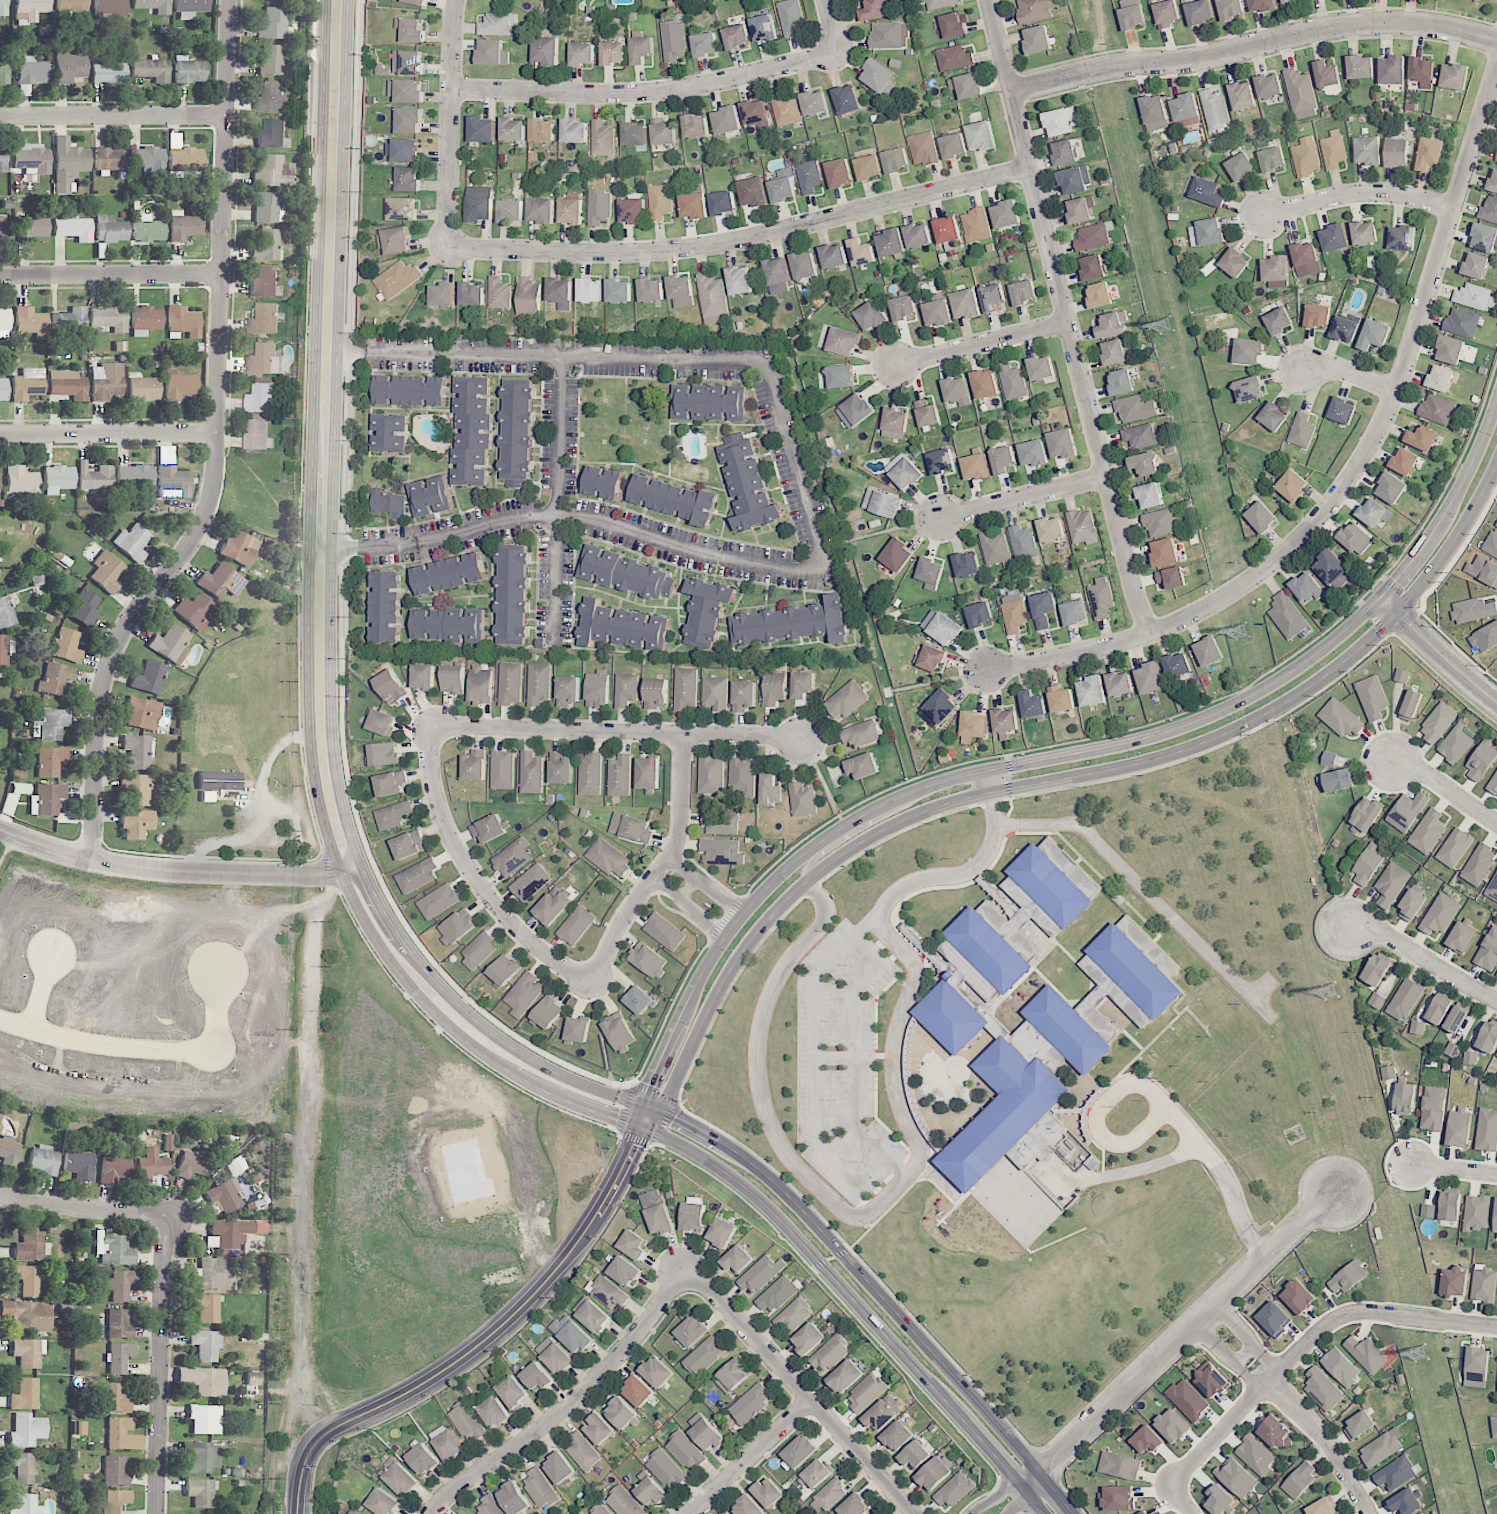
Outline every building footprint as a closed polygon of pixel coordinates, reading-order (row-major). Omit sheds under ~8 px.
[(49,0),(16,0),(16,13),(26,13),(27,23),(38,23),(38,14),(50,13),(49,0)] [(87,0),(57,0),(57,12),(87,11),(87,0)] [(126,16),(126,0),(95,0),(95,17),(126,16)] [(133,9),(156,9),(156,15),(170,15),(169,0),(133,0),(133,9)] [(179,12),(179,20),(192,20),(192,12),(208,12),(209,0),(175,0),(175,12),(179,12)] [(777,3),(788,0),(801,0),(806,22),(801,24),(802,28),(797,29),(798,36),(786,39),(777,3)] [(870,8),(868,0),(894,0),(896,9),(890,10),(891,15),(866,21),(863,9),(870,8)] [(920,4),(919,0),(961,0),(962,3),(930,10),(928,2),(920,4)] [(1022,8),(1019,0),(1059,0),(1061,7),(1051,9),(1054,17),(1022,26),(1019,13),(1021,13),(1020,9),(1022,8)] [(1124,9),(1122,0),(1142,0),(1143,4),(1145,4),(1149,21),(1147,21),(1148,23),(1141,25),(1142,26),(1139,27),(1139,28),(1128,31),(1122,9),(1124,9)] [(1157,4),(1173,0),(1177,0),(1182,17),(1177,19),(1177,22),(1172,23),(1173,26),(1163,28),(1157,4)] [(1187,3),(1200,0),(1213,0),(1218,17),(1209,20),(1210,22),(1193,26),(1187,3)] [(1226,21),(1221,0),(1244,0),(1247,12),(1245,12),(1246,14),(1238,16),(1239,19),(1226,21)] [(1255,10),(1253,0),(1278,0),(1280,7),(1267,11),(1266,8),(1255,10)] [(286,7),(265,7),(265,22),(257,22),(257,39),(291,39),(291,28),(286,28),(286,7)] [(944,16),(964,12),(966,23),(969,22),(971,33),(949,38),(944,16)] [(488,13),(512,13),(512,14),(519,14),(518,23),(511,23),(511,36),(479,35),(479,23),(485,23),(486,16),(488,16),(488,13)] [(753,18),(774,13),(780,36),(759,41),(753,18)] [(398,18),(426,19),(425,30),(427,30),(427,40),(405,39),(405,27),(398,27),(398,18)] [(663,21),(675,20),(675,24),(685,23),(689,49),(684,50),(685,54),(678,55),(679,61),(668,63),(663,21)] [(726,28),(749,22),(753,41),(751,42),(751,43),(748,44),(749,48),(731,52),(726,28)] [(876,23),(912,22),(912,37),(904,37),(905,47),(873,48),(873,32),(876,32),(876,23)] [(1028,30),(1048,25),(1054,48),(1031,54),(1026,37),(1030,36),(1028,30)] [(634,37),(636,37),(636,31),(644,31),(645,38),(655,37),(656,55),(649,56),(649,65),(635,65),(634,37)] [(694,34),(718,31),(720,50),(710,52),(710,56),(698,58),(694,34)] [(537,37),(561,37),(561,44),(567,44),(567,49),(564,49),(564,51),(560,51),(560,66),(547,66),(547,60),(537,60),(537,37)] [(483,39),(504,39),(504,51),(511,51),(511,66),(478,65),(478,54),(480,54),(480,49),(483,49),(483,39)] [(573,42),(598,43),(597,63),(585,62),(585,66),(573,65),(573,42)] [(606,42),(629,43),(628,62),(617,61),(617,65),(605,64),(606,42)] [(938,50),(966,44),(967,53),(976,52),(978,65),(942,73),(938,50)] [(282,45),(260,45),(260,75),(282,75),(282,45)] [(56,85),(70,85),(70,78),(86,78),(87,56),(70,56),(70,50),(56,49),(56,85)] [(395,49),(424,50),(423,61),(426,61),(425,73),(394,71),(395,49)] [(1350,55),(1367,54),(1367,57),(1375,57),(1376,76),(1362,77),(1362,78),(1352,79),(1350,55)] [(1383,58),(1394,59),(1394,54),(1408,54),(1408,84),(1382,84),(1383,58)] [(1414,54),(1428,55),(1427,59),(1435,59),(1435,62),(1438,62),(1435,89),(1422,88),(1423,81),(1411,80),(1414,54)] [(205,83),(205,61),(186,61),(186,55),(174,55),(175,83),(205,83)] [(867,67),(877,55),(899,72),(891,81),(898,87),(889,99),(863,79),(870,70),(867,67)] [(48,62),(36,62),(36,58),(18,58),(18,84),(49,84),(48,62)] [(92,83),(126,83),(127,60),(92,59),(92,83)] [(131,60),(131,78),(154,77),(154,83),(169,83),(168,59),(131,60)] [(1317,61),(1329,59),(1330,67),(1337,65),(1337,67),(1340,66),(1343,83),(1331,85),(1327,90),(1322,86),(1317,61)] [(9,84),(9,61),(0,61),(0,84),(9,84)] [(1446,63),(1457,65),(1458,63),(1472,66),(1467,90),(1442,85),(1446,63)] [(1285,70),(1297,68),(1298,71),(1302,70),(1304,75),(1312,73),(1320,108),(1295,114),(1285,70)] [(959,76),(980,71),(985,95),(964,100),(959,76)] [(1259,76),(1269,73),(1270,77),(1280,74),(1285,94),(1275,96),(1275,98),(1265,101),(1259,76)] [(398,79),(422,79),(422,83),(424,83),(424,90),(425,90),(425,102),(397,102),(398,79)] [(1231,83),(1244,80),(1244,84),(1250,82),(1251,84),(1254,84),(1260,106),(1238,111),(1231,83)] [(255,97),(256,112),(285,111),(284,81),(263,82),(264,97),(255,97)] [(834,90),(846,86),(847,88),(853,86),(854,87),(858,86),(865,108),(843,115),(834,90)] [(1200,90),(1213,87),(1215,93),(1221,92),(1222,96),(1225,96),(1232,123),(1225,125),(1226,128),(1210,132),(1200,90)] [(804,93),(815,90),(816,94),(826,92),(831,110),(809,115),(804,93)] [(772,94),(785,91),(785,93),(787,93),(788,96),(798,93),(805,121),(780,127),(772,94)] [(1174,100),(1183,98),(1182,94),(1197,91),(1203,116),(1178,122),(1174,100)] [(1141,97),(1154,94),(1155,98),(1162,96),(1162,98),(1166,97),(1171,121),(1148,126),(1141,97)] [(742,103),(755,100),(756,103),(767,100),(771,119),(747,125),(742,103)] [(715,113),(725,111),(725,107),(739,104),(744,130),(720,135),(715,113)] [(1045,113),(1076,106),(1078,119),(1073,120),(1076,133),(1054,138),(1052,129),(1049,129),(1045,113)] [(400,107),(425,107),(425,121),(421,121),(421,132),(399,131),(400,107)] [(685,114),(699,112),(699,116),(709,115),(711,133),(698,135),(698,138),(692,139),(692,135),(688,136),(685,114)] [(472,115),(487,116),(487,119),(497,119),(496,141),(472,140),(472,115)] [(504,116),(517,116),(516,120),(527,121),(526,140),(515,139),(515,142),(505,142),(505,139),(503,139),(504,116)] [(564,117),(582,117),(582,123),(589,123),(589,142),(564,142),(564,117)] [(533,118),(546,118),(546,120),(555,120),(555,141),(544,141),(544,143),(535,143),(535,140),(533,140),(533,118)] [(654,119),(665,118),(665,124),(678,123),(679,144),(656,145),(654,119)] [(285,149),(285,119),(265,119),(264,131),(257,130),(257,148),(285,149)] [(594,120),(606,120),(606,126),(613,126),(613,129),(615,129),(615,155),(594,155),(594,120)] [(968,126),(993,120),(1000,148),(986,151),(985,147),(974,150),(968,126)] [(625,122),(638,121),(638,126),(649,125),(649,144),(636,145),(636,148),(626,148),(625,122)] [(910,136),(934,131),(941,161),(929,164),(929,162),(917,164),(910,136)] [(943,138),(965,132),(970,151),(964,152),(965,157),(949,160),(943,138)] [(1322,140),(1344,135),(1350,160),(1338,163),(1339,168),(1329,171),(1322,140)] [(89,171),(89,148),(68,148),(68,136),(54,136),(55,193),(75,193),(75,171),(89,171)] [(1358,138),(1383,136),(1384,165),(1371,166),(1370,161),(1359,162),(1358,138)] [(1425,136),(1447,141),(1442,164),(1433,162),(1430,172),(1418,169),(1425,136)] [(396,138),(422,139),(422,148),(420,148),(419,161),(396,161),(396,138)] [(24,146),(24,139),(13,139),(13,168),(36,168),(36,175),(49,175),(49,145),(24,146)] [(1056,144),(1075,139),(1080,161),(1058,167),(1055,152),(1058,152),(1056,144)] [(1390,139),(1412,139),(1411,163),(1409,163),(1409,165),(1389,164),(1390,139)] [(1292,147),(1316,141),(1317,143),(1319,142),(1321,151),(1320,151),(1324,169),(1317,171),(1317,174),(1313,175),(1314,176),(1300,180),(1292,147)] [(1262,151),(1284,145),(1289,165),(1278,168),(1279,170),(1268,173),(1262,151)] [(886,152),(908,147),(912,164),(910,165),(911,167),(891,172),(886,152)] [(124,170),(125,148),(94,148),(94,170),(124,170)] [(129,167),(142,167),(142,172),(163,172),(164,148),(129,148),(129,167)] [(202,172),(202,149),(168,148),(167,177),(185,178),(186,171),(202,172)] [(1228,163),(1248,150),(1258,167),(1248,173),(1250,176),(1240,182),(1228,163)] [(858,159),(881,153),(886,173),(874,176),(875,178),(864,181),(858,159)] [(282,155),(260,155),(260,170),(253,169),(253,186),(291,186),(292,164),(282,163),(282,155)] [(828,162),(850,156),(856,179),(852,180),(852,182),(846,184),(847,187),(835,189),(828,162)] [(799,165),(819,161),(824,182),(821,183),(822,185),(814,187),(816,192),(806,194),(799,165)] [(1060,172),(1088,165),(1093,183),(1088,185),(1090,190),(1068,196),(1066,185),(1064,186),(1060,172)] [(400,167),(421,168),(421,180),(423,180),(423,191),(399,190),(400,167)] [(1192,195),(1200,175),(1223,184),(1219,193),(1229,197),(1225,208),(1192,195)] [(1496,178),(1496,175),(1496,190),(1488,187),(1492,176),(1496,178)] [(764,176),(771,204),(758,207),(757,203),(747,206),(741,181),(764,176)] [(772,182),(793,177),(798,195),(787,197),(788,200),(778,203),(772,182)] [(652,188),(671,186),(673,211),(671,211),(671,213),(664,213),(665,219),(655,220),(652,188)] [(591,189),(601,189),(600,193),(612,194),(612,217),(609,217),(609,221),(602,221),(602,225),(591,225),(591,189)] [(713,194),(735,190),(738,209),(727,211),(728,214),(716,216),(713,194)] [(277,223),(278,193),(255,192),(255,223),(277,223)] [(684,195),(708,192),(711,217),(697,218),(697,215),(686,217),(684,195)] [(471,194),(495,195),(495,219),(483,219),(483,221),(470,221),(471,194)] [(1490,195),(1496,197),(1496,221),(1479,216),(1482,206),(1486,207),(1490,195)] [(392,197),(414,198),(414,201),(417,201),(417,208),(419,208),(419,221),(391,220),(392,197)] [(1071,202),(1090,197),(1095,219),(1072,225),(1069,213),(1073,212),(1071,202)] [(532,198),(556,198),(555,223),(542,223),(542,220),(531,219),(532,198)] [(563,198),(585,199),(584,225),(571,224),(571,222),(563,222),(563,198)] [(622,199),(648,198),(649,223),(633,224),(633,221),(623,221),(622,199)] [(994,207),(1004,205),(1003,202),(1018,199),(1023,223),(998,228),(994,207)] [(502,200),(525,200),(524,221),(513,220),(513,223),(502,222),(502,200)] [(963,215),(971,214),(970,211),(974,210),(973,208),(985,206),(993,237),(970,243),(963,215)] [(201,216),(182,216),(182,211),(170,211),(170,242),(184,242),(184,235),(201,236),(201,216)] [(937,220),(950,217),(950,215),(958,213),(964,238),(959,240),(961,246),(950,249),(948,241),(943,242),(937,220)] [(134,242),(164,241),(164,221),(150,221),(150,214),(134,214),(134,242)] [(10,242),(10,223),(4,223),(4,215),(0,215),(0,241),(10,242)] [(128,242),(127,221),(114,222),(114,215),(96,216),(96,242),(128,242)] [(48,217),(17,218),(17,244),(31,243),(31,237),(49,237),(48,217)] [(1200,221),(1222,218),(1223,228),(1229,227),(1231,243),(1203,247),(1200,221)] [(92,219),(54,219),(54,236),(77,237),(77,243),(91,243),(92,219)] [(1321,232),(1333,229),(1332,225),(1347,221),(1353,247),(1326,254),(1321,232)] [(1355,223),(1366,221),(1366,224),(1377,222),(1380,242),(1368,243),(1368,246),(1358,247),(1355,223)] [(1479,221),(1496,227),(1496,253),(1474,246),(1478,236),(1475,235),(1479,221)] [(1081,229),(1106,222),(1112,244),(1079,253),(1075,240),(1081,239),(1080,233),(1081,232),(1081,229)] [(906,226),(919,223),(920,225),(930,223),(935,242),(921,245),(921,247),(912,249),(906,226)] [(378,235),(386,233),(386,230),(410,225),(413,239),(410,240),(411,241),(409,242),(411,251),(389,255),(388,248),(381,249),(378,235)] [(1394,226),(1405,227),(1405,225),(1419,226),(1417,251),(1392,248),(1394,226)] [(880,235),(888,233),(887,230),(902,227),(908,251),(884,256),(880,235)] [(250,260),(278,261),(278,229),(260,229),(259,242),(251,242),(250,260)] [(849,239),(863,236),(866,245),(871,243),(872,246),(875,245),(879,262),(856,267),(849,239)] [(1294,244),(1306,241),(1306,245),(1317,243),(1321,260),(1319,260),(1322,272),(1310,274),(1309,267),(1299,269),(1294,244)] [(822,246),(834,243),(835,248),(846,245),(850,263),(828,268),(822,246)] [(1236,245),(1246,253),(1243,257),(1251,264),(1238,278),(1221,263),(1236,245)] [(793,254),(805,251),(806,252),(811,251),(811,254),(814,253),(819,275),(808,277),(804,282),(799,278),(793,254)] [(1463,272),(1467,261),(1470,262),(1474,251),(1493,257),(1486,280),(1463,272)] [(1084,258),(1103,253),(1109,277),(1086,282),(1083,271),(1087,270),(1084,258)] [(1265,258),(1276,258),(1276,255),(1290,255),(1291,280),(1266,281),(1265,258)] [(766,261),(775,258),(776,260),(789,257),(795,280),(788,282),(790,290),(775,294),(766,261)] [(374,281),(403,260),(407,266),(412,263),(415,267),(418,264),(427,276),(390,302),(374,281)] [(728,267),(741,265),(742,268),(748,267),(749,269),(751,269),(755,292),(732,295),(728,267)] [(278,267),(257,266),(257,278),(250,278),(249,296),(278,296),(278,267)] [(698,274),(711,272),(712,275),(715,275),(716,280),(725,279),(730,314),(721,315),(722,323),(706,325),(698,274)] [(669,276),(682,274),(683,278),(692,277),(695,305),(676,307),(675,300),(671,300),(669,276)] [(492,276),(502,277),(502,282),(509,282),(509,285),(513,285),(513,309),(492,308),(492,276)] [(519,276),(533,277),(533,280),(537,280),(537,283),(542,283),(542,308),(538,308),(538,316),(518,316),(519,276)] [(551,277),(564,277),(564,280),(574,280),(574,300),(571,300),(571,310),(562,309),(562,300),(550,300),(551,277)] [(582,278),(594,278),(594,281),(602,281),(602,283),(604,283),(604,300),(582,300),(582,278)] [(642,279),(654,278),(654,280),(662,280),(662,283),(665,283),(666,301),(662,301),(663,308),(655,309),(654,302),(644,303),(642,279)] [(610,279),(622,279),(622,281),(633,281),(633,302),(610,302),(610,279)] [(1011,284),(1035,279),(1039,295),(1037,296),(1038,299),(1029,301),(1030,305),(1017,308),(1011,284)] [(1089,298),(1093,311),(1118,305),(1111,280),(1091,286),(1094,297),(1089,298)] [(463,281),(476,281),(476,284),(484,285),(484,287),(486,287),(486,305),(462,305),(463,281)] [(433,284),(445,285),(445,282),(457,282),(456,307),(433,306),(433,284)] [(983,288),(985,283),(990,286),(1004,283),(1008,301),(998,304),(1000,310),(989,312),(983,288)] [(1453,301),(1456,289),(1463,290),(1464,287),(1468,288),(1469,283),(1492,290),(1486,311),(1453,301)] [(953,293),(978,287),(985,315),(972,319),(971,314),(960,317),(953,293)] [(893,299),(901,297),(900,291),(914,288),(919,310),(917,311),(917,314),(914,315),(915,320),(907,322),(906,319),(898,321),(893,299)] [(926,304),(935,302),(933,294),(948,290),(957,323),(943,327),(942,322),(932,324),(926,304)] [(858,312),(878,298),(892,319),(880,327),(878,323),(869,329),(858,312)] [(248,333),(278,333),(278,303),(257,303),(256,318),(248,318),(248,333)] [(1311,304),(1335,307),(1333,326),(1330,325),(1330,329),(1324,328),(1325,325),(1320,325),(1319,328),(1308,326),(1311,304)] [(1266,316),(1288,305),(1297,323),(1286,329),(1288,332),(1277,337),(1266,316)] [(86,306),(70,306),(70,313),(51,313),(51,331),(85,331),(86,306)] [(169,333),(188,332),(188,339),(200,339),(200,312),(186,312),(185,306),(168,307),(169,333)] [(33,307),(16,307),(16,333),(35,333),(35,340),(47,340),(46,314),(33,314),(33,307)] [(113,326),(113,333),(127,333),(126,307),(90,308),(90,326),(113,326)] [(162,330),(162,308),(133,307),(132,330),(162,330)] [(9,337),(10,309),(0,308),(0,337),(9,337)] [(1443,329),(1446,317),(1450,318),(1450,316),(1454,317),(1456,311),(1480,317),(1474,338),(1443,329)] [(1103,317),(1122,312),(1122,313),(1127,312),(1128,319),(1124,320),(1126,326),(1130,328),(1127,333),(1100,339),(1098,327),(1105,325),(1103,317)] [(1341,315),(1363,324),(1356,342),(1348,339),(1347,342),(1333,336),(1341,315)] [(1371,316),(1395,326),(1386,348),(1375,344),(1372,351),(1359,345),(1371,316)] [(828,349),(836,325),(864,334),(860,348),(857,347),(853,357),(828,349)] [(1440,358),(1443,349),(1440,348),(1445,333),(1469,341),(1462,365),(1440,358)] [(1239,337),(1269,341),(1268,353),(1266,353),(1265,356),(1262,356),(1261,364),(1236,362),(1239,337)] [(1106,344),(1125,339),(1130,361),(1108,367),(1105,354),(1108,353),(1106,344)] [(248,355),(247,377),(261,377),(261,373),(281,373),(281,356),(276,356),(276,342),(256,342),(256,355),(248,355)] [(1030,359),(1042,356),(1043,359),(1053,356),(1058,375),(1036,381),(1030,359)] [(123,396),(123,363),(101,363),(101,367),(92,367),(91,401),(108,401),(109,396),(123,396)] [(826,370),(830,366),(858,363),(859,377),(857,377),(857,384),(855,384),(855,386),(833,388),(832,374),(826,370)] [(1000,367),(1012,364),(1013,369),(1020,368),(1020,370),(1024,369),(1030,395),(1008,400),(1000,367)] [(1429,384),(1432,373),(1436,375),(1439,364),(1457,371),(1450,391),(1429,384)] [(1112,384),(1116,397),(1139,391),(1133,367),(1114,372),(1116,383),(1112,384)] [(43,369),(22,369),(22,376),(12,376),(12,402),(27,402),(27,395),(43,395),(43,369)] [(197,375),(176,375),(176,369),(165,369),(166,401),(180,401),(180,395),(197,394),(197,375)] [(975,372),(987,369),(987,371),(993,370),(994,373),(998,372),(1003,394),(981,399),(975,372)] [(72,395),(72,402),(87,401),(86,378),(78,378),(78,371),(49,372),(49,396),(72,395)] [(460,374),(494,375),(491,485),(457,484),(460,374)] [(378,402),(379,375),(449,377),(449,404),(378,402)] [(1238,382),(1263,375),(1266,387),(1264,387),(1266,394),(1264,394),(1265,397),(1247,402),(1247,400),(1244,401),(1243,399),(1242,399),(1240,390),(1233,387),(1238,382)] [(508,377),(537,378),(534,485),(505,484),(508,377)] [(944,380),(956,377),(957,380),(968,377),(973,397),(950,403),(944,380)] [(159,400),(159,378),(129,378),(129,401),(159,400)] [(274,382),(253,382),(253,394),(246,394),(246,412),(274,412),(274,382)] [(676,418),(677,383),(751,385),(749,420),(676,418)] [(861,391),(868,400),(870,399),(879,411),(851,432),(835,410),(861,391)] [(1418,416),(1423,402),(1425,403),(1426,400),(1427,400),(1430,392),(1458,403),(1449,427),(1418,416)] [(1114,400),(1146,393),(1151,417),(1125,423),(1123,412),(1117,414),(1114,400)] [(1339,395),(1351,400),(1350,403),(1359,407),(1352,424),(1340,419),(1338,424),(1330,420),(1333,415),(1331,414),(1339,395)] [(916,401),(930,398),(932,406),(939,404),(944,422),(924,427),(920,410),(918,410),(916,401)] [(1274,399),(1284,407),(1282,409),(1292,417),(1280,433),(1269,425),(1267,427),(1261,422),(1262,420),(1259,417),(1274,399)] [(888,406),(901,408),(900,411),(911,413),(907,433),(883,429),(888,406)] [(1289,440),(1300,411),(1312,416),(1310,421),(1316,424),(1315,427),(1317,427),(1309,448),(1289,440)] [(378,413),(410,414),(409,451),(377,450),(378,413)] [(268,438),(268,419),(246,419),(246,449),(273,449),(273,438),(268,438)] [(1123,431),(1153,424),(1156,435),(1162,433),(1165,444),(1135,451),(1132,438),(1125,440),(1123,431)] [(1407,441),(1412,430),(1421,434),(1424,427),(1426,428),(1428,426),(1441,432),(1431,452),(1407,441)] [(1050,433),(1074,427),(1081,456),(1067,459),(1066,455),(1056,458),(1050,433)] [(777,505),(784,503),(788,517),(738,532),(734,519),(742,516),(721,446),(755,436),(777,505)] [(1022,446),(1044,441),(1050,464),(1040,467),(1040,464),(1037,465),(1037,463),(1035,464),(1034,462),(1027,464),(1022,446)] [(1014,446),(1018,463),(1009,465),(1011,473),(1000,475),(994,451),(995,444),(1000,449),(1014,446)] [(1391,465),(1397,455),(1401,457),(1406,446),(1425,456),(1413,477),(1391,465)] [(931,452),(953,447),(958,467),(946,469),(947,472),(936,475),(931,452)] [(964,458),(976,455),(974,449),(983,447),(984,453),(988,452),(994,477),(981,480),(981,476),(969,479),(964,458)] [(887,467),(904,451),(927,475),(917,485),(915,482),(907,489),(887,467)] [(1130,457),(1157,451),(1162,455),(1158,459),(1161,474),(1141,478),(1140,470),(1133,471),(1130,457)] [(113,466),(97,466),(97,472),(86,472),(86,460),(78,460),(78,489),(113,490),(113,466)] [(584,492),(591,464),(627,472),(621,500),(584,492)] [(175,465),(157,465),(158,498),(190,498),(189,471),(175,471),(175,465)] [(38,472),(24,473),(24,466),(7,466),(7,493),(27,492),(27,499),(39,499),(38,472)] [(44,467),(45,496),(58,495),(57,489),(74,489),(74,466),(44,467)] [(117,466),(117,489),(154,489),(153,466),(117,466)] [(1280,484),(1295,467),(1312,483),(1305,491),(1307,493),(1298,503),(1280,487),(1282,485),(1280,484)] [(1380,492),(1385,485),(1382,482),(1390,470),(1412,485),(1398,504),(1380,492)] [(697,525),(698,521),(631,499),(639,472),(707,494),(708,490),(722,494),(711,530),(697,525)] [(421,517),(412,485),(448,475),(457,507),(421,517)] [(1138,488),(1160,482),(1167,505),(1147,511),(1143,498),(1141,499),(1138,488)] [(863,506),(869,487),(906,498),(902,510),(900,509),(898,517),(863,506)] [(374,512),(375,488),(384,488),(384,495),(408,495),(407,518),(394,518),(394,512),(374,512)] [(1358,513),(1365,504),(1368,505),(1375,496),(1391,509),(1390,511),(1393,514),(1388,521),(1384,518),(1377,528),(1358,513)] [(1247,513),(1263,499),(1279,517),(1276,520),(1277,522),(1273,525),(1275,527),(1266,535),(1247,513)] [(1143,515),(1174,507),(1180,530),(1152,537),(1151,530),(1149,531),(1148,526),(1146,527),(1143,515)] [(1068,512),(1079,509),(1080,511),(1084,510),(1085,513),(1093,511),(1100,538),(1076,544),(1068,512)] [(1040,520),(1051,517),(1052,520),(1063,517),(1068,538),(1046,543),(1040,520)] [(152,537),(135,522),(128,532),(123,528),(112,542),(138,565),(147,554),(141,549),(152,537)] [(1340,537),(1347,528),(1350,531),(1358,522),(1372,535),(1372,536),(1375,539),(1363,553),(1360,550),(1357,552),(1340,537)] [(1009,527),(1022,524),(1024,529),(1030,528),(1031,530),(1033,529),(1040,557),(1018,562),(1009,527)] [(260,540),(233,531),(230,538),(225,536),(218,556),(250,567),(260,540)] [(983,533),(994,531),(995,536),(1006,533),(1015,567),(1006,569),(1004,561),(990,564),(983,533)] [(881,557),(899,535),(911,544),(909,548),(917,554),(902,573),(881,557)] [(1154,543),(1176,537),(1182,562),(1158,568),(1154,554),(1157,553),(1154,543)] [(503,544),(532,545),(530,644),(500,643),(503,544)] [(582,576),(591,546),(672,571),(662,601),(582,576)] [(1316,566),(1323,560),(1320,557),(1332,546),(1352,568),(1348,572),(1353,577),(1340,588),(1337,584),(1334,586),(1316,566)] [(114,580),(125,567),(105,549),(92,563),(97,568),(89,577),(111,596),(120,585),(114,580)] [(422,596),(415,569),(482,552),(489,578),(422,596)] [(955,556),(968,553),(968,555),(977,553),(977,555),(980,554),(984,572),(973,574),(974,578),(961,581),(955,556)] [(925,555),(938,559),(937,563),(947,566),(941,586),(939,586),(937,591),(927,588),(930,580),(919,577),(925,555)] [(226,591),(235,597),(246,580),(220,562),(211,575),(204,571),(196,583),(219,600),(226,591)] [(1157,572),(1184,567),(1188,586),(1171,590),(1169,581),(1159,583),(1157,572)] [(375,571),(403,572),(401,643),(372,642),(375,571)] [(1291,583),(1301,575),(1303,578),(1311,572),(1324,588),(1321,590),(1325,594),(1319,599),(1316,595),(1306,602),(1291,583)] [(688,593),(691,578),(702,581),(702,577),(731,583),(730,587),(738,588),(735,603),(727,601),(717,650),(688,643),(698,595),(688,593)] [(1091,587),(1110,582),(1116,608),(1113,608),(1113,612),(1108,613),(1109,617),(1098,620),(1091,587)] [(98,614),(94,612),(101,598),(81,588),(67,616),(92,628),(98,614)] [(1270,613),(1277,608),(1274,604),(1277,602),(1274,598),(1285,590),(1312,625),(1291,641),(1270,613)] [(1031,597),(1056,591),(1061,611),(1050,614),(1051,616),(1049,617),(1051,628),(1040,631),(1031,597)] [(11,606),(18,604),(14,592),(0,597),(0,629),(16,623),(11,606)] [(184,597),(173,609),(199,634),(210,623),(204,617),(215,606),(201,592),(190,603),(184,597)] [(850,633),(851,642),(834,644),(833,635),(738,646),(734,616),(829,604),(828,594),(845,592),(846,602),(848,602),(852,632),(850,633)] [(1004,598),(1022,593),(1030,622),(1026,623),(1027,625),(1020,627),(1021,632),(1011,635),(1003,606),(1006,605),(1004,598)] [(583,646),(591,595),(606,598),(605,606),(671,617),(666,651),(599,639),(597,648),(583,646)] [(1064,605),(1086,599),(1091,619),(1080,622),(1080,624),(1069,627),(1064,605)] [(969,607),(991,602),(996,621),(986,624),(986,626),(975,629),(969,607)] [(415,638),(416,610),(488,612),(487,641),(415,638)] [(929,631),(943,612),(967,629),(959,640),(955,637),(949,645),(929,631)] [(178,666),(189,649),(184,646),(191,635),(171,623),(161,638),(155,634),(147,647),(178,666)] [(82,650),(76,649),(79,631),(57,628),(52,657),(80,662),(82,650)] [(1197,645),(1209,640),(1208,639),(1217,635),(1226,659),(1207,667),(1197,645)] [(928,644),(950,652),(946,664),(943,663),(940,673),(920,666),(928,644)] [(1165,658),(1177,654),(1178,656),(1188,653),(1195,672),(1173,680),(1165,658)] [(129,686),(156,695),(166,666),(146,659),(141,676),(133,673),(129,686)] [(1138,670),(1148,668),(1147,664),(1161,660),(1169,689),(1145,695),(1138,670)] [(75,667),(46,662),(43,680),(39,680),(36,692),(62,696),(64,681),(72,682),(75,667)] [(499,704),(520,704),(522,663),(500,662),(499,704)] [(550,701),(551,664),(529,663),(528,706),(541,706),(541,700),(550,701)] [(412,689),(433,689),(434,665),(413,665),(412,689)] [(469,703),(492,703),(492,670),(482,670),(482,665),(470,665),(469,703)] [(464,666),(442,666),(442,693),(464,693),(464,666)] [(408,693),(392,668),(374,680),(389,705),(408,693)] [(697,669),(675,668),(674,709),(696,710),(697,669)] [(1407,684),(1410,671),(1397,668),(1394,680),(1407,684)] [(587,673),(587,707),(608,707),(609,669),(598,669),(598,673),(587,673)] [(785,699),(785,672),(764,672),(763,707),(776,707),(777,699),(785,699)] [(792,699),(805,700),(805,691),(814,691),(814,672),(792,672),(792,699)] [(1109,674),(1120,672),(1121,675),(1132,673),(1136,692),(1114,697),(1109,674)] [(628,708),(628,700),(637,700),(638,674),(616,673),(616,708),(628,708)] [(1081,683),(1091,681),(1090,676),(1105,674),(1110,704),(1085,708),(1081,683)] [(1390,706),(1377,674),(1354,683),(1371,724),(1384,718),(1380,710),(1390,706)] [(579,675),(558,675),(557,707),(571,707),(571,702),(579,702),(579,675)] [(727,678),(703,677),(702,707),(713,707),(713,711),(727,712),(727,678)] [(667,709),(667,678),(645,678),(645,708),(667,709)] [(823,704),(838,722),(868,696),(853,678),(823,704)] [(755,707),(755,681),(733,681),(733,712),(747,712),(747,707),(755,707)] [(1050,687),(1062,685),(1063,691),(1074,689),(1077,709),(1056,712),(1053,693),(1051,693),(1050,687)] [(920,713),(945,688),(956,698),(953,701),(960,708),(944,725),(940,724),(936,729),(920,713)] [(1412,722),(1424,694),(1410,689),(1399,716),(1412,722)] [(1022,692),(1034,690),(1036,697),(1042,696),(1043,699),(1046,698),(1049,714),(1027,718),(1022,692)] [(155,732),(161,703),(128,696),(124,715),(128,716),(126,725),(155,732)] [(1317,716),(1344,736),(1349,729),(1357,735),(1366,723),(1331,697),(1317,716)] [(1458,712),(1440,700),(1418,733),(1436,744),(1458,712)] [(367,728),(389,736),(397,717),(374,708),(367,728)] [(61,741),(61,727),(69,727),(70,710),(32,709),(32,725),(41,725),(40,741),(61,741)] [(996,711),(1007,709),(1007,713),(1017,711),(1020,731),(1008,732),(1008,734),(1001,735),(1001,733),(999,734),(996,711)] [(965,710),(980,711),(980,716),(990,716),(989,738),(973,737),(972,745),(963,744),(965,710)] [(881,740),(874,719),(840,729),(844,744),(853,742),(855,748),(881,740)] [(1458,723),(1436,750),(1455,765),(1476,738),(1458,723)] [(122,769),(149,770),(150,736),(122,735),(122,752),(123,752),(122,769)] [(1481,783),(1496,754),(1496,747),(1482,739),(1467,767),(1471,769),(1467,776),(1481,783)] [(370,744),(371,766),(397,764),(396,742),(370,744)] [(58,778),(59,762),(68,762),(68,748),(38,747),(37,777),(58,778)] [(464,754),(463,780),(485,780),(486,750),(473,750),(473,754),(464,754)] [(542,793),(543,757),(534,757),(534,750),(521,750),(521,793),(542,793)] [(491,788),(513,789),(514,751),(492,751),(491,788)] [(855,773),(858,780),(879,772),(871,751),(842,762),(847,775),(855,773)] [(572,758),(563,758),(563,752),(551,752),(550,783),(571,784),(572,758)] [(631,754),(617,753),(617,759),(609,759),(608,795),(630,796),(631,754)] [(601,754),(579,754),(579,795),(601,795),(601,754)] [(637,788),(659,789),(659,757),(637,757),(637,788)] [(724,757),(699,757),(699,793),(723,793),(724,757)] [(756,758),(730,758),(729,791),(743,792),(743,798),(755,798),(756,758)] [(1327,793),(1355,786),(1350,768),(1322,775),(1327,793)] [(402,784),(408,783),(405,770),(375,775),(379,797),(404,793),(402,784)] [(1487,789),(1496,794),(1496,770),(1487,789)] [(240,773),(199,772),(199,789),(240,790),(240,773)] [(776,773),(762,773),(761,802),(781,802),(781,786),(775,785),(776,773)] [(123,806),(149,806),(149,788),(155,788),(156,775),(123,774),(123,806)] [(814,784),(803,785),(802,781),(790,782),(793,816),(817,814),(814,784)] [(29,815),(58,816),(58,799),(66,799),(66,784),(36,784),(36,796),(29,796),(29,815)] [(1407,834),(1429,797),(1419,791),(1413,800),(1403,793),(1386,821),(1407,834)] [(1368,836),(1382,806),(1364,797),(1349,826),(1368,836)] [(375,809),(380,831),(403,826),(401,815),(413,813),(411,801),(375,809)] [(1427,855),(1447,826),(1438,820),(1443,814),(1432,806),(1407,842),(1427,855)] [(154,830),(154,811),(121,810),(120,828),(125,828),(125,840),(143,840),(143,830),(154,830)] [(740,813),(703,811),(702,826),(707,826),(707,834),(739,835),(740,813)] [(609,833),(649,842),(654,821),(614,812),(609,833)] [(507,833),(499,813),(472,824),(480,845),(507,833)] [(1455,869),(1473,836),(1454,826),(1436,859),(1455,869)] [(391,840),(399,860),(427,850),(419,829),(391,840)] [(507,878),(533,857),(526,848),(531,845),(523,835),(492,859),(507,878)] [(621,876),(633,861),(600,836),(585,855),(610,875),(614,871),(621,876)] [(1006,995),(1034,968),(1029,963),(1042,951),(1021,929),(1034,916),(1048,930),(1057,921),(1066,930),(1095,902),(1092,899),(1102,889),(1050,836),(1040,846),(1036,842),(1007,871),(1011,875),(1001,885),(1023,908),(1009,921),(1006,918),(996,928),(973,905),(945,933),(1006,995)] [(740,839),(700,839),(700,851),(704,852),(703,864),(745,864),(745,854),(739,854),(740,839)] [(1357,873),(1354,881),(1367,888),(1384,855),(1375,851),(1378,845),(1369,840),(1353,872),(1357,873)] [(1496,855),(1496,852),(1480,842),(1459,875),(1478,887),(1496,855)] [(396,873),(404,894),(438,880),(434,870),(438,868),(434,857),(396,873)] [(1377,903),(1388,910),(1412,874),(1391,860),(1374,887),(1383,893),(1377,903)] [(523,903),(552,879),(538,862),(509,887),(523,903)] [(1496,901),(1496,868),(1484,895),(1496,901)] [(416,902),(428,921),(461,900),(449,882),(416,902)] [(548,928),(573,901),(557,885),(531,912),(548,928)] [(1427,897),(1411,888),(1396,914),(1413,923),(1427,897)] [(1430,935),(1434,928),(1443,934),(1462,904),(1441,891),(1418,928),(1430,935)] [(979,908),(993,923),(1002,915),(988,900),(979,908)] [(556,933),(573,947),(597,917),(580,904),(556,933)] [(450,946),(478,925),(466,907),(437,928),(450,946)] [(687,935),(656,911),(643,929),(673,952),(687,935)] [(1077,1008),(1111,1041),(1122,1031),(1098,1008),(1116,991),(1120,995),(1126,990),(1156,1021),(1185,992),(1170,977),(1180,967),(1126,913),(1077,962),(1100,985),(1077,1008)] [(1478,931),(1459,920),(1445,944),(1464,955),(1478,931)] [(1495,972),(1496,966),(1496,927),(1490,925),(1475,964),(1495,972)] [(462,952),(468,958),(463,962),(473,972),(500,945),(485,930),(462,952)] [(670,961),(641,941),(628,959),(657,979),(670,961)] [(504,987),(522,967),(505,952),(488,972),(504,987)] [(1361,977),(1377,987),(1392,963),(1375,953),(1361,977)] [(504,1000),(515,1008),(510,1013),(520,1020),(544,987),(536,981),(538,977),(527,969),(504,1000)] [(1425,988),(1406,976),(1385,1011),(1405,1023),(1425,988)] [(912,1013),(957,1056),(990,1022),(946,978),(912,1013)] [(1086,1076),(1115,1047),(1051,983),(1023,1012),(1086,1076)] [(656,1001),(637,984),(623,1000),(642,1017),(656,1001)] [(1440,1025),(1453,1001),(1439,993),(1425,1017),(1440,1025)] [(532,1019),(551,1030),(565,1006),(545,995),(532,1019)] [(1443,1027),(1456,1034),(1468,1011),(1456,1004),(1443,1027)] [(637,1042),(620,1010),(601,1020),(618,1053),(637,1042)] [(565,1039),(586,1043),(591,1020),(570,1016),(565,1039)] [(1003,1034),(1009,1040),(1013,1037),(994,1017),(985,1026),(998,1039),(1003,1034)] [(1425,1022),(1412,1020),(1410,1034),(1424,1035),(1425,1022)] [(1492,1054),(1496,1044),(1496,1025),(1487,1020),(1475,1046),(1492,1054)] [(968,1193),(1072,1090),(1039,1057),(1032,1064),(1003,1035),(972,1065),(1001,1095),(935,1161),(968,1193)] [(1444,1052),(1455,1058),(1461,1047),(1450,1041),(1444,1052)] [(1477,1064),(1477,1052),(1464,1051),(1463,1063),(1477,1064)] [(1396,1077),(1394,1065),(1381,1068),(1384,1080),(1396,1077)] [(1416,1084),(1396,1083),(1395,1114),(1415,1115),(1416,1084)] [(1420,1129),(1442,1131),(1447,1088),(1425,1086),(1420,1129)] [(1450,1111),(1447,1144),(1467,1146),(1471,1107),(1458,1106),(1457,1111),(1450,1111)] [(1480,1108),(1475,1149),(1496,1152),(1496,1148),(1496,1110),(1480,1108)] [(20,1141),(1,1137),(1,1139),(0,1139),(0,1157),(4,1158),(2,1166),(14,1168),(20,1141)] [(52,1148),(31,1145),(28,1168),(41,1169),(41,1175),(56,1177),(59,1152),(52,1151),(52,1148)] [(157,1147),(144,1147),(145,1158),(137,1158),(138,1184),(151,1184),(150,1176),(169,1175),(169,1158),(157,1158),(157,1147)] [(207,1178),(213,1160),(184,1150),(175,1175),(189,1180),(191,1172),(207,1178)] [(74,1180),(91,1182),(94,1154),(66,1151),(63,1171),(75,1172),(74,1180)] [(244,1169),(247,1167),(241,1155),(227,1163),(233,1173),(236,1171),(233,1165),(239,1161),(244,1169)] [(131,1157),(102,1157),(101,1183),(131,1183),(131,1157)] [(204,1192),(216,1217),(243,1204),(231,1179),(204,1192)] [(1440,1219),(1459,1220),(1460,1192),(1441,1191),(1440,1219)] [(1491,1197),(1467,1194),(1463,1229),(1486,1232),(1491,1197)] [(664,1234),(674,1232),(667,1203),(646,1209),(652,1234),(663,1231),(664,1234)] [(1421,1217),(1435,1218),(1435,1205),(1422,1204),(1421,1217)] [(706,1239),(726,1249),(738,1227),(718,1217),(706,1239)] [(246,1233),(267,1234),(267,1222),(211,1221),(211,1237),(207,1237),(207,1248),(237,1249),(237,1244),(246,1244),(246,1233)] [(641,1247),(646,1239),(629,1228),(617,1246),(639,1261),(646,1251),(641,1247)] [(14,1243),(14,1259),(49,1259),(49,1243),(44,1243),(44,1231),(21,1232),(21,1243),(14,1243)] [(127,1234),(94,1235),(95,1254),(100,1254),(100,1265),(134,1264),(134,1248),(127,1248),(127,1234)] [(732,1268),(738,1274),(754,1259),(739,1243),(719,1261),(728,1271),(732,1268)] [(642,1271),(621,1254),(607,1272),(628,1288),(642,1271)] [(781,1258),(776,1263),(767,1254),(738,1280),(752,1296),(787,1264),(781,1258)] [(201,1269),(193,1269),(193,1289),(234,1290),(234,1258),(201,1258),(201,1269)] [(1338,1297),(1368,1274),(1356,1259),(1327,1282),(1338,1297)] [(39,1266),(14,1266),(13,1279),(21,1279),(21,1297),(38,1298),(39,1266)] [(1465,1296),(1468,1269),(1444,1266),(1440,1292),(1465,1296)] [(1473,1268),(1472,1301),(1495,1302),(1496,1269),(1473,1268)] [(136,1271),(112,1271),(112,1278),(105,1278),(105,1290),(111,1290),(111,1302),(128,1302),(128,1284),(136,1284),(136,1271)] [(612,1310),(617,1303),(622,1307),(630,1297),(600,1272),(587,1289),(612,1310)] [(771,1315),(798,1289),(784,1274),(756,1300),(771,1315)] [(1317,1299),(1297,1278),(1279,1295),(1299,1316),(1317,1299)] [(191,1311),(198,1311),(198,1323),(218,1323),(219,1295),(192,1294),(191,1311)] [(775,1319),(789,1334),(813,1311),(799,1296),(775,1319)] [(612,1319),(590,1299),(576,1315),(598,1335),(612,1319)] [(1255,1316),(1276,1338),(1293,1322),(1273,1300),(1255,1316)] [(49,1332),(50,1302),(1,1301),(0,1317),(17,1317),(16,1331),(49,1332)] [(129,1310),(108,1309),(107,1338),(132,1339),(132,1325),(129,1324),(129,1310)] [(582,1347),(585,1349),(594,1340),(565,1313),(550,1328),(576,1353),(582,1347)] [(690,1348),(710,1330),(694,1313),(675,1332),(690,1348)] [(805,1356),(826,1337),(812,1321),(790,1340),(805,1356)] [(197,1362),(217,1362),(217,1349),(222,1349),(222,1331),(190,1331),(189,1345),(198,1345),(197,1362)] [(808,1360),(815,1368),(819,1364),(826,1372),(851,1348),(837,1333),(808,1360)] [(698,1377),(722,1355),(715,1348),(721,1343),(712,1334),(683,1361),(698,1377)] [(574,1360),(549,1335),(534,1350),(559,1375),(574,1360)] [(1372,1376),(1390,1359),(1369,1336),(1360,1344),(1352,1335),(1343,1344),(1372,1376)] [(11,1356),(19,1356),(19,1369),(39,1368),(39,1355),(45,1354),(45,1339),(11,1340),(11,1356)] [(135,1344),(110,1343),(109,1375),(125,1375),(125,1357),(134,1357),(135,1344)] [(1361,1373),(1336,1345),(1320,1360),(1345,1388),(1361,1373)] [(1487,1387),(1488,1348),(1467,1348),(1465,1386),(1487,1387)] [(640,1372),(660,1390),(675,1373),(655,1355),(640,1372)] [(728,1395),(751,1373),(737,1357),(713,1379),(728,1395)] [(840,1395),(864,1374),(849,1358),(826,1379),(840,1395)] [(537,1394),(553,1379),(536,1360),(520,1375),(537,1394)] [(1230,1383),(1208,1360),(1196,1372),(1200,1376),(1195,1381),(1212,1400),(1230,1383)] [(1345,1396),(1316,1364),(1306,1374),(1311,1379),(1303,1387),(1327,1413),(1345,1396)] [(224,1397),(225,1369),(178,1368),(178,1384),(197,1385),(196,1396),(224,1397)] [(260,1373),(247,1372),(246,1385),(260,1386),(260,1373)] [(860,1413),(887,1387),(873,1372),(845,1398),(860,1413)] [(495,1386),(514,1412),(523,1405),(520,1401),(528,1395),(513,1374),(495,1386)] [(655,1392),(636,1374),(620,1390),(640,1408),(655,1392)] [(1211,1406),(1183,1376),(1165,1393),(1193,1422),(1211,1406)] [(10,1410),(37,1409),(37,1378),(18,1378),(18,1395),(9,1395),(10,1410)] [(775,1399),(761,1382),(728,1407),(742,1425),(775,1399)] [(124,1383),(103,1383),(102,1412),(130,1413),(131,1395),(124,1395),(124,1383)] [(862,1417),(877,1433),(904,1407),(890,1392),(862,1417)] [(510,1417),(496,1395),(478,1407),(492,1429),(510,1417)] [(639,1418),(620,1397),(604,1411),(624,1432),(639,1418)] [(488,1433),(467,1400),(447,1412),(468,1445),(488,1433)] [(220,1435),(221,1406),(188,1405),(188,1420),(192,1420),(192,1434),(220,1435)] [(1192,1428),(1171,1407),(1154,1423),(1174,1445),(1192,1428)] [(1351,1441),(1376,1424),(1366,1410),(1341,1426),(1351,1441)] [(590,1423),(584,1429),(600,1446),(616,1431),(598,1411),(588,1420),(590,1423)] [(707,1451),(715,1444),(718,1447),(726,1440),(700,1411),(689,1421),(695,1428),(690,1432),(707,1451)] [(46,1418),(29,1418),(29,1413),(14,1413),(14,1433),(9,1432),(8,1447),(35,1448),(35,1439),(46,1439),(46,1418)] [(1286,1437),(1292,1429),(1270,1414),(1258,1433),(1285,1452),(1292,1441),(1286,1437)] [(132,1418),(108,1417),(108,1449),(142,1449),(142,1434),(132,1434),(132,1418)] [(880,1437),(895,1453),(914,1435),(900,1419),(880,1437)] [(429,1434),(447,1462),(464,1451),(447,1423),(429,1434)] [(1164,1442),(1147,1424),(1130,1440),(1143,1454),(1149,1448),(1153,1452),(1164,1442)] [(562,1443),(586,1472),(603,1459),(579,1429),(562,1443)] [(665,1444),(691,1472),(706,1457),(681,1429),(665,1444)] [(1402,1448),(1390,1429),(1358,1450),(1370,1469),(1402,1448)] [(818,1449),(803,1432),(781,1453),(795,1470),(818,1449)] [(1234,1452),(1261,1477),(1277,1458),(1250,1434),(1234,1452)] [(899,1455),(912,1472),(932,1456),(918,1439),(899,1455)] [(424,1477),(441,1463),(423,1442),(406,1456),(424,1477)] [(220,1468),(220,1443),(183,1443),(183,1455),(194,1455),(194,1461),(186,1461),(186,1474),(211,1474),(211,1468),(220,1468)] [(645,1463),(672,1491),(687,1476),(661,1448),(645,1463)] [(558,1485),(576,1472),(560,1450),(543,1463),(558,1485)] [(1141,1459),(1103,1451),(1098,1472),(1137,1480),(1141,1459)] [(33,1453),(8,1453),(8,1466),(16,1466),(16,1484),(33,1485),(33,1453)] [(941,1453),(915,1477),(929,1493),(955,1468),(941,1453)] [(1259,1482),(1230,1455),(1214,1473),(1242,1499),(1259,1482)] [(104,1485),(129,1485),(129,1470),(125,1470),(125,1456),(104,1456),(104,1485)] [(1379,1487),(1387,1484),(1390,1490),(1417,1477),(1407,1456),(1372,1472),(1379,1487)] [(833,1470),(819,1457),(799,1478),(813,1491),(833,1470)] [(420,1482),(398,1461),(383,1476),(405,1498),(420,1482)] [(1280,1486),(1295,1500),(1319,1475),(1304,1461),(1280,1486)] [(541,1511),(560,1499),(539,1467),(521,1479),(541,1511)] [(638,1476),(643,1482),(634,1490),(651,1509),(667,1494),(644,1469),(638,1476)] [(953,1507),(976,1486),(961,1470),(933,1496),(942,1506),(948,1501),(953,1507)] [(811,1499),(823,1513),(848,1491),(835,1477),(811,1499)] [(785,1495),(769,1478),(763,1484),(760,1481),(750,1490),(769,1510),(785,1495)] [(186,1496),(193,1496),(193,1508),(213,1509),(214,1480),(186,1479),(186,1496)] [(511,1513),(518,1513),(531,1506),(514,1479),(496,1490),(511,1513)] [(1212,1498),(1205,1505),(1214,1513),(1223,1513),(1228,1508),(1227,1508),(1235,1500),(1218,1483),(1207,1493),(1212,1498)] [(646,1512),(621,1484),(605,1499),(619,1513),(644,1513),(646,1512)] [(1104,1510),(1134,1510),(1133,1485),(1103,1486),(1104,1510)] [(1397,1513),(1412,1513),(1423,1508),(1411,1486),(1389,1499),(1397,1513)] [(376,1487),(366,1507),(380,1513),(394,1513),(401,1501),(376,1487)] [(122,1503),(131,1504),(131,1491),(106,1490),(105,1513),(122,1513),(122,1503)] [(871,1508),(856,1491),(837,1509),(841,1513),(864,1513),(871,1508)] [(36,1494),(15,1493),(15,1506),(7,1506),(7,1513),(41,1513),(42,1506),(35,1505),(36,1494)] [(736,1513),(764,1513),(766,1513),(748,1493),(731,1508),(736,1513)] [(480,1513),(505,1513),(493,1494),(474,1505),(480,1513)] [(1339,1513),(1332,1495),(1306,1506),(1309,1513),(1338,1513),(1339,1513)] [(601,1503),(590,1513),(611,1513),(601,1503)]
